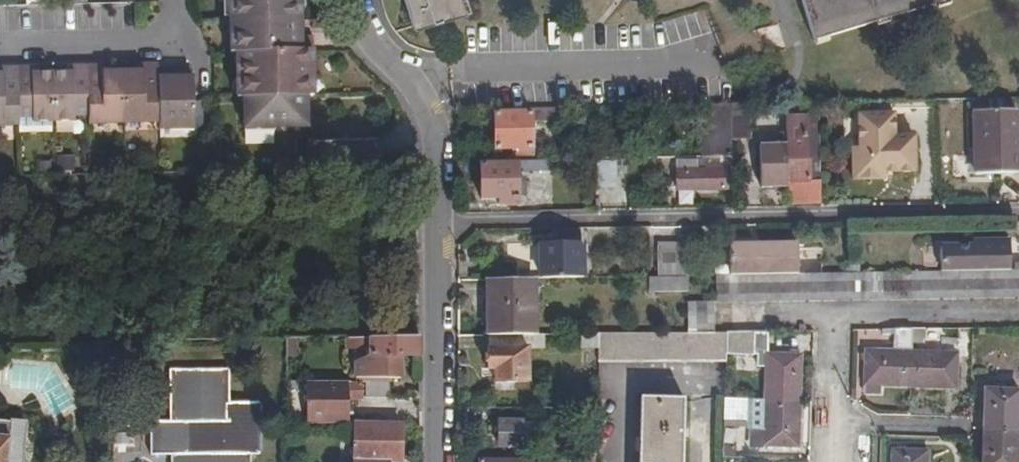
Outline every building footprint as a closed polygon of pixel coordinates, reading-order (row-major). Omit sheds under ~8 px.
[(321,45),(311,46),(310,31),(309,0),(239,0),(241,50),(247,50),(247,95),(255,95),(255,127),(317,125),(316,91),(323,91),(321,45)] [(423,19),(474,3),(474,0),(417,0),(423,19)] [(820,39),(959,0),(808,0),(820,39)] [(311,46),(321,45),(321,31),(310,31),(311,46)] [(133,69),(135,114),(154,114),(154,120),(169,120),(168,68),(167,61),(153,61),(153,74),(147,74),(147,69),(133,69)] [(97,63),(99,112),(99,122),(115,121),(115,115),(135,114),(133,69),(119,70),(119,75),(112,75),(111,62),(97,63)] [(63,71),(64,119),(83,119),(83,112),(99,112),(97,63),(82,63),(82,77),(76,76),(76,71),(63,71)] [(13,118),(14,124),(29,123),(29,114),(27,64),(13,65),(13,77),(6,77),(6,72),(0,73),(0,118),(13,118)] [(27,64),(29,114),(44,114),(44,119),(64,119),(63,71),(49,71),(49,77),(43,77),(42,64),(27,64)] [(168,68),(169,120),(170,127),(184,127),(184,120),(205,120),(203,74),(190,74),(190,79),(183,79),(183,67),(168,68)] [(751,101),(734,102),(735,136),(751,135),(751,101)] [(734,102),(711,103),(712,153),(725,153),(735,153),(735,136),(734,102)] [(1017,106),(978,106),(979,171),(1018,170),(1018,132),(1017,132),(1017,106)] [(535,148),(535,111),(498,112),(499,148),(535,148)] [(901,134),(900,111),(865,112),(865,146),(858,146),(859,179),(891,178),(892,171),(922,170),(921,134),(901,134)] [(812,113),(787,113),(788,144),(765,144),(766,187),(790,188),(792,188),(792,182),(814,181),(814,178),(812,113)] [(823,177),(822,113),(812,113),(814,178),(823,177)] [(44,114),(29,114),(29,123),(29,128),(64,128),(64,119),(44,119),(44,114)] [(698,166),(698,153),(677,154),(678,166),(698,166)] [(735,153),(725,153),(725,165),(735,165),(735,153)] [(461,159),(461,162),(461,176),(483,176),(484,199),(526,199),(526,172),(524,173),(524,169),(557,168),(556,157),(524,157),(524,162),(485,163),(485,158),(463,159),(461,159)] [(621,185),(620,158),(600,158),(601,185),(621,185)] [(725,187),(725,165),(698,166),(678,166),(679,188),(725,187)] [(824,203),(823,177),(814,178),(814,181),(792,182),(792,188),(790,188),(791,203),(824,203)] [(96,205),(115,205),(115,196),(96,197),(96,205)] [(146,197),(146,204),(164,204),(163,196),(146,197)] [(562,240),(585,239),(585,229),(562,229),(562,240)] [(942,269),(945,269),(959,269),(975,268),(989,268),(1005,267),(1012,267),(1011,237),(978,237),(978,244),(972,244),(942,244),(942,269)] [(589,274),(588,239),(585,239),(562,240),(540,240),(541,275),(589,274)] [(736,241),(735,272),(750,272),(766,271),(780,271),(796,271),(803,271),(802,240),(736,241)] [(691,272),(693,272),(692,242),(662,243),(662,273),(691,272)] [(1005,267),(989,268),(990,295),(1005,294),(1005,267)] [(1005,267),(1005,294),(1018,294),(1018,267),(1012,267),(1005,267)] [(975,268),(959,269),(960,295),(976,295),(975,268)] [(989,268),(975,268),(976,295),(990,295),(989,268)] [(959,269),(945,269),(946,295),(960,295),(959,269)] [(825,297),(840,297),(839,270),(825,271),(825,297)] [(840,297),(857,296),(857,270),(851,270),(839,270),(840,297)] [(857,296),(872,296),(872,270),(857,270),(857,296)] [(872,296),(887,296),(887,270),(872,270),(872,296)] [(766,271),(750,272),(750,298),(766,297),(766,271)] [(780,271),(766,271),(766,297),(780,297),(780,271)] [(797,297),(796,271),(780,271),(780,297),(797,297)] [(811,271),(803,271),(796,271),(797,297),(812,297),(811,271)] [(825,271),(811,271),(812,297),(825,297),(825,271)] [(735,272),(722,272),(722,298),(735,298),(735,272)] [(750,272),(735,272),(735,298),(750,298),(750,272)] [(539,332),(540,275),(518,275),(490,276),(490,333),(518,332),(539,332)] [(691,291),(691,277),(654,277),(654,292),(691,291)] [(720,313),(720,298),(691,298),(691,313),(720,313)] [(720,330),(720,313),(691,313),(692,330),(720,330)] [(916,344),(917,327),(903,328),(903,352),(871,351),(871,384),(915,386),(916,353),(916,344)] [(931,344),(932,327),(929,327),(917,327),(916,344),(931,344)] [(778,329),(759,330),(759,344),(778,343),(778,329)] [(602,346),(603,330),(585,331),(585,346),(602,346)] [(731,330),(720,330),(692,330),(603,330),(602,346),(601,360),(730,359),(730,348),(731,330)] [(759,330),(731,330),(730,348),(759,349),(759,344),(759,330)] [(518,332),(490,333),(490,369),(488,370),(488,376),(498,376),(498,383),(531,382),(531,348),(519,348),(518,332)] [(424,354),(424,334),(347,336),(348,349),(373,349),(374,356),(424,354)] [(291,337),(289,337),(289,357),(299,356),(299,347),(312,347),(312,337),(291,337)] [(129,347),(119,347),(119,363),(128,363),(129,347)] [(770,366),(769,398),(804,400),(806,353),(760,352),(760,366),(770,366)] [(916,353),(915,386),(963,388),(965,354),(916,353)] [(249,456),(261,456),(261,402),(231,403),(232,369),(171,370),(172,421),(152,421),(152,455),(175,455),(175,461),(249,461),(249,456)] [(369,394),(389,394),(389,379),(368,380),(369,394)] [(360,381),(311,381),(312,418),(349,418),(349,397),(360,396),(360,381)] [(992,428),(1018,429),(1018,385),(993,384),(992,428)] [(687,397),(646,396),(644,461),(686,461),(687,397)] [(750,425),(750,398),(728,397),(727,424),(750,425)] [(804,400),(769,398),(768,428),(756,428),(756,445),(802,447),(804,400)] [(12,461),(25,461),(29,409),(13,408),(13,415),(12,433),(14,433),(12,461)] [(14,433),(12,433),(13,415),(0,414),(0,461),(12,461),(14,433)] [(399,420),(352,421),(352,461),(381,461),(381,456),(400,457),(399,420)] [(528,442),(527,420),(502,420),(502,445),(528,444),(528,442)] [(540,420),(527,420),(528,442),(540,442),(540,420)] [(129,441),(129,425),(118,425),(117,441),(129,441)] [(992,428),(991,461),(1018,461),(1018,429),(992,428)] [(739,456),(740,441),(727,441),(726,456),(739,456)] [(899,461),(934,461),(934,452),(899,451),(899,461)]
